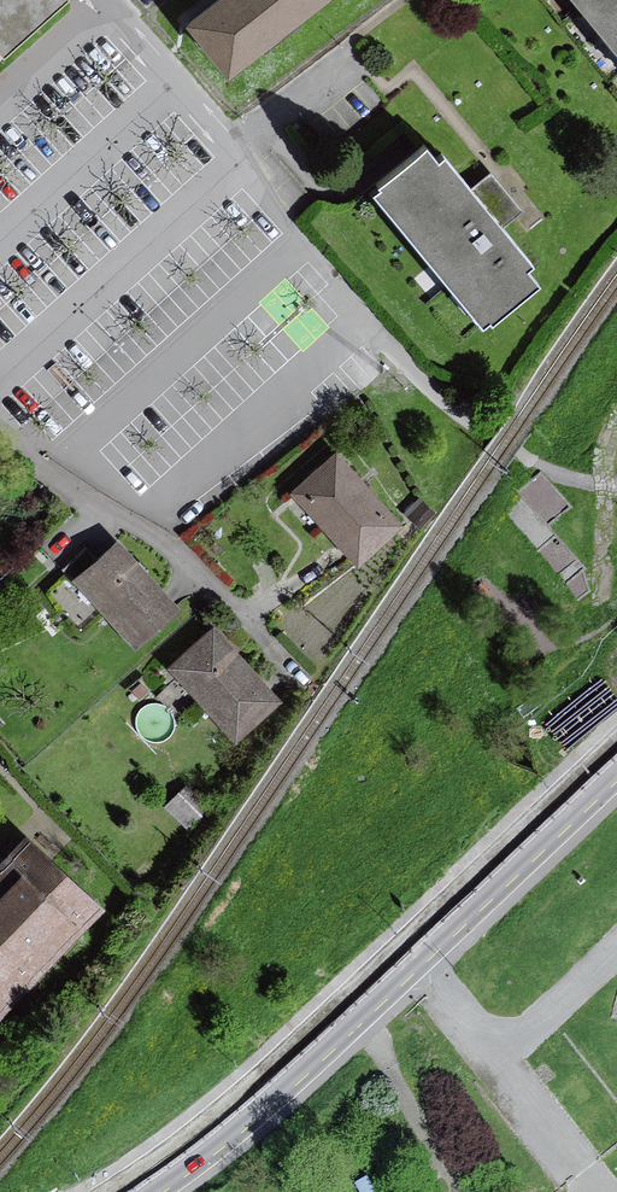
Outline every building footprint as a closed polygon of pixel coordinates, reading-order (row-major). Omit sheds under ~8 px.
[(2,56),(64,0),(0,0),(0,53),(2,56)] [(192,28),(232,77),(329,0),(228,0),(192,28)] [(616,45),(616,0),(579,0),(616,45)] [(427,147),(381,185),(386,191),(379,197),(488,326),(493,322),(497,327),(545,286),(533,272),(540,266),(491,208),(448,157),(441,163),(427,147)] [(402,528),(336,456),(288,499),(354,571),(402,528)] [(174,611),(116,542),(73,578),(131,648),(174,611)] [(277,702),(211,629),(167,669),(234,742),(277,702)] [(204,812),(183,791),(160,814),(181,835),(204,812)] [(21,834),(0,857),(0,1025),(105,912),(33,845),(21,834)]
